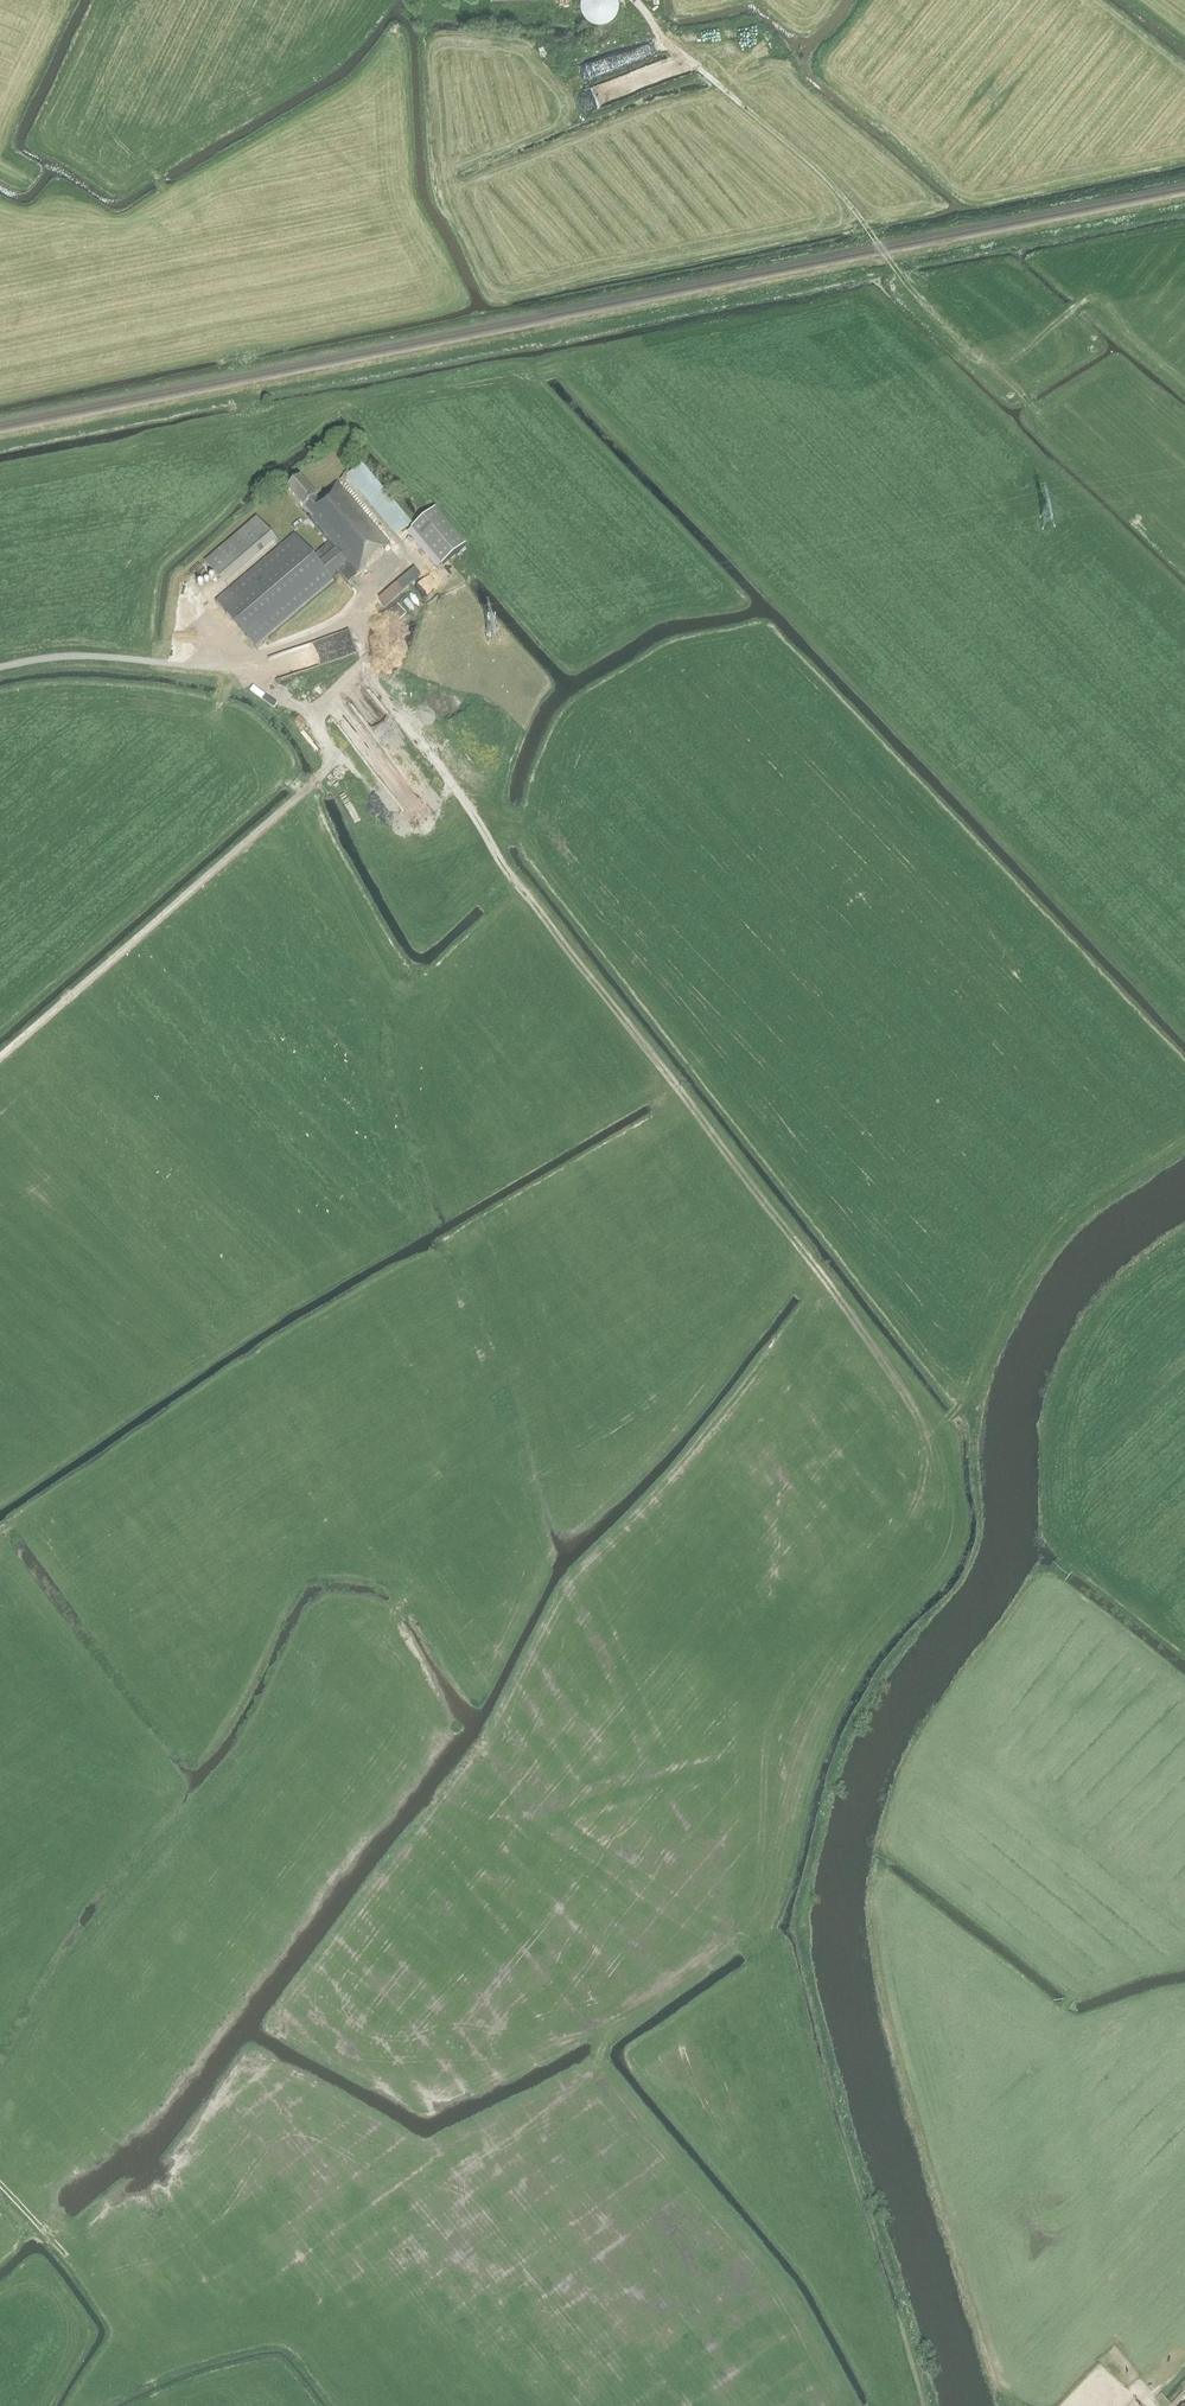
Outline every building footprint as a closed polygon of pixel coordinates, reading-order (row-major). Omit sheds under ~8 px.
[(619,4),(618,0),(581,0),(581,1),(581,6),(582,11),(585,16),(589,20),(594,22),(600,23),(605,22),(610,20),(615,15),(618,10),(619,4)] [(381,551),(390,544),(348,494),(337,482),(318,499),(300,478),(288,489),(310,515),(307,518),(329,543),(356,575),(382,553),(381,551)] [(465,544),(434,508),(410,528),(441,565),(465,544)] [(220,579),(271,535),(256,518),(205,562),(220,579)] [(400,535),(410,528),(405,522),(396,530),(400,535)] [(356,575),(329,543),(314,556),(294,534),(216,601),(255,646),(333,579),(331,577),(338,571),(348,583),(356,575)] [(385,606),(421,576),(415,568),(379,599),(385,606)] [(303,644),(309,666),(358,651),(351,629),(303,644)]
